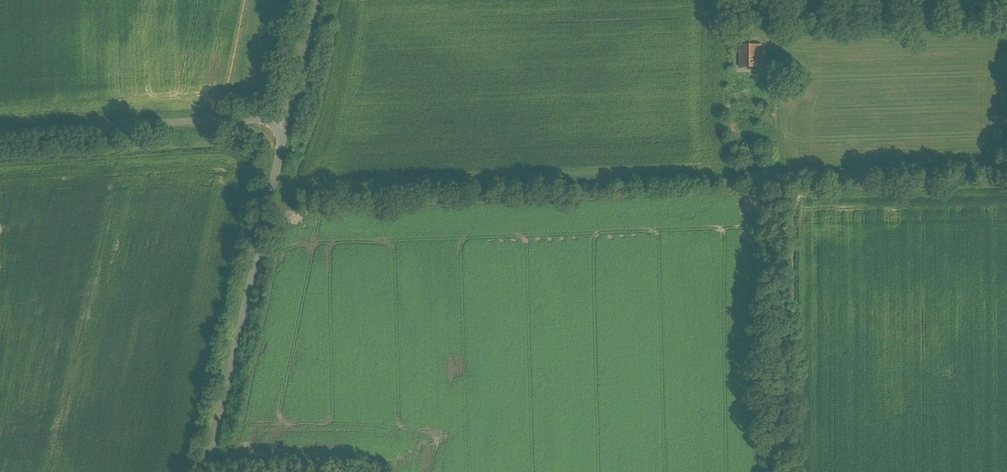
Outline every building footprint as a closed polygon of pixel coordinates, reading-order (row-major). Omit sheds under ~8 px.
[(761,40),(738,41),(739,63),(762,62),(761,40)]
